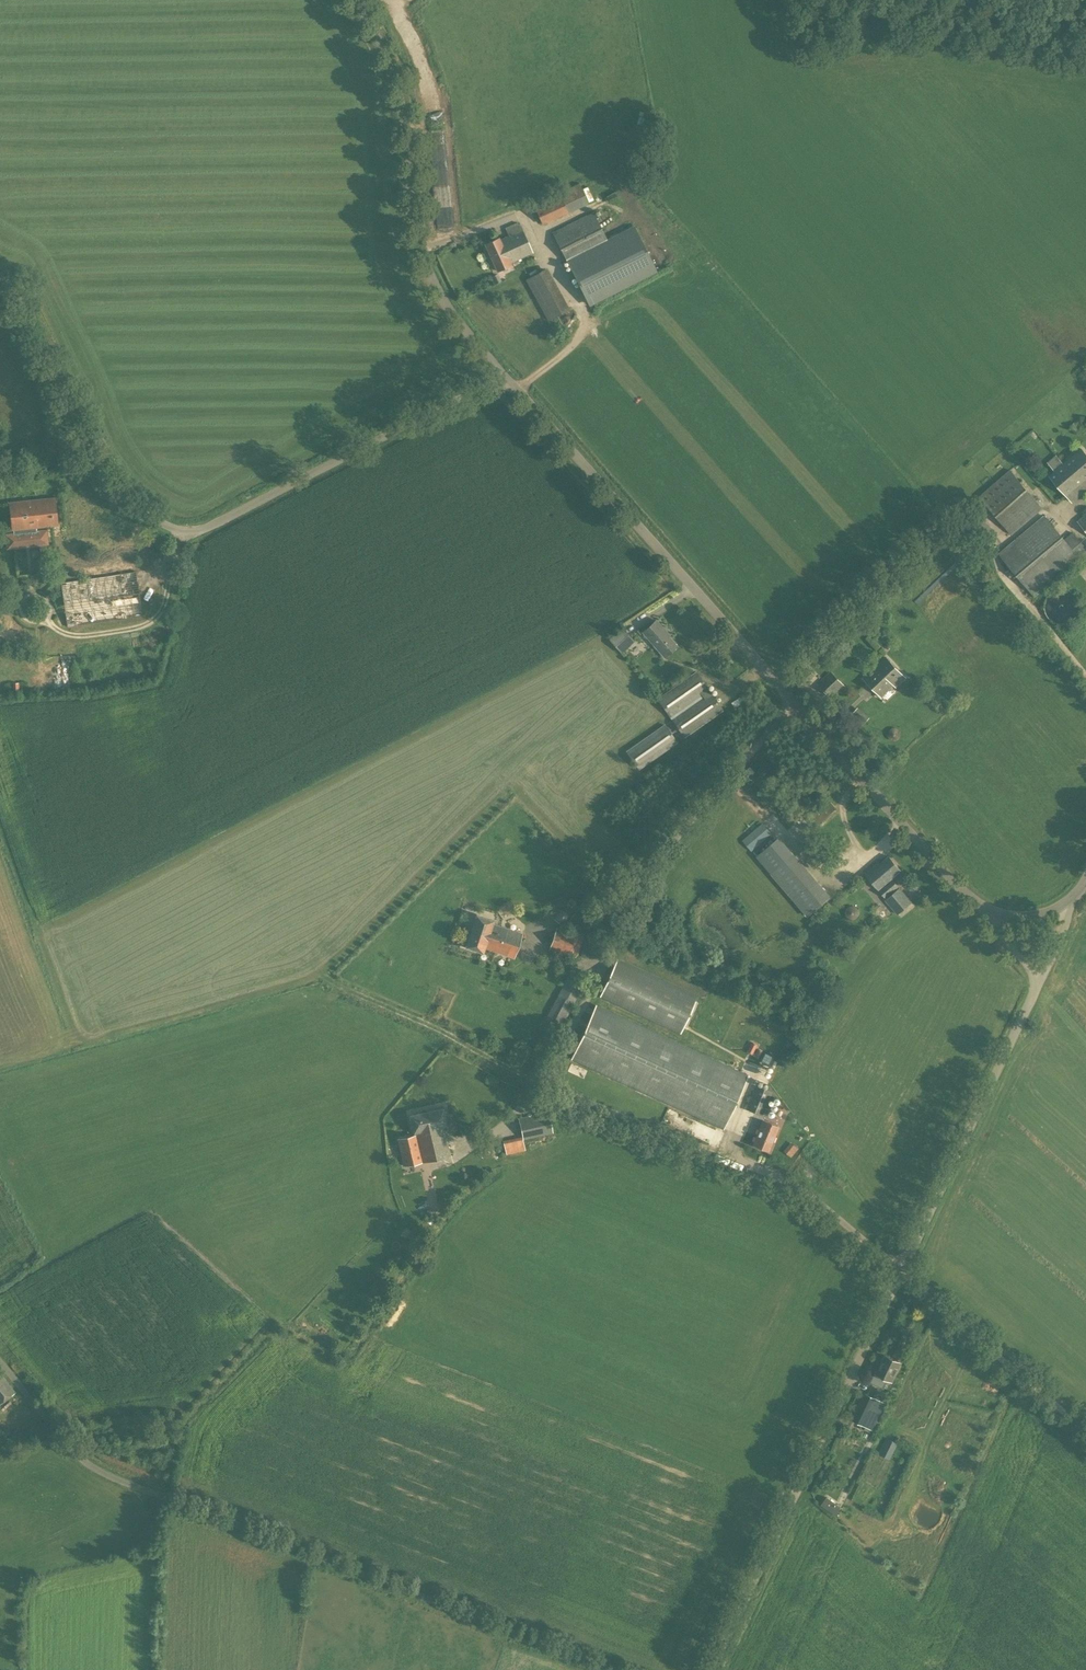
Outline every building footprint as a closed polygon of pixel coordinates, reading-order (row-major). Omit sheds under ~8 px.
[(1068,52),(1080,54),(1082,47),(1070,44),(1068,52)] [(580,184),(534,204),(542,224),(588,204),(580,184)] [(552,232),(569,265),(590,307),(590,306),(631,286),(657,273),(657,272),(634,226),(607,240),(594,212),(587,215),(552,232)] [(533,253),(523,230),(522,230),(518,222),(505,228),(508,236),(500,240),(499,237),(485,244),(498,271),(511,265),(510,263),(533,253)] [(558,317),(570,310),(570,309),(569,308),(547,268),(540,272),(525,280),(548,322),(558,317)] [(1064,463),(1072,474),(1078,469),(1085,479),(1080,484),(1085,490),(1085,453),(1082,448),(1064,463)] [(1072,474),(1064,463),(1050,475),(1072,502),(1085,490),(1080,484),(1085,479),(1078,469),(1072,474)] [(1010,470),(980,496),(1012,534),(1042,508),(1010,470)] [(5,533),(7,549),(49,544),(47,529),(36,531),(36,527),(41,526),(58,524),(55,498),(10,502),(13,533),(5,533)] [(1065,537),(1045,514),(998,553),(1035,597),(1085,554),(1085,546),(1073,531),(1065,537)] [(1078,521),(1085,531),(1085,514),(1078,521)] [(61,582),(67,628),(143,616),(136,571),(61,582)] [(1061,624),(1063,624),(1066,623),(1067,623),(1068,622),(1070,622),(1072,620),(1073,619),(1074,619),(1075,617),(1076,615),(1077,614),(1078,613),(1078,611),(1079,609),(1079,607),(1079,606),(1079,605),(1079,603),(1079,602),(1078,601),(1078,600),(1077,599),(1077,598),(1076,596),(1075,595),(1074,594),(1073,593),(1072,592),(1070,591),(1069,590),(1067,589),(1064,589),(1062,588),(1061,588),(1058,589),(1056,589),(1055,590),(1053,590),(1052,591),(1050,592),(1048,594),(1047,596),(1046,597),(1046,598),(1045,600),(1044,601),(1044,602),(1044,603),(1044,605),(1043,606),(1043,607),(1044,608),(1044,610),(1044,611),(1044,612),(1045,613),(1045,614),(1046,615),(1047,616),(1048,618),(1049,619),(1050,620),(1052,621),(1054,622),(1056,623),(1057,623),(1059,624),(1060,624),(1061,624)] [(675,646),(661,631),(663,629),(654,620),(641,632),(663,656),(675,646)] [(634,641),(622,627),(608,639),(621,653),(634,641)] [(887,656),(863,678),(882,697),(894,685),(896,686),(906,677),(887,656)] [(817,683),(832,699),(845,686),(830,670),(817,683)] [(670,717),(701,695),(703,697),(672,719),(684,737),(723,709),(697,671),(657,699),(670,717)] [(850,716),(861,726),(869,717),(858,707),(850,716)] [(626,751),(639,769),(677,742),(665,724),(626,751)] [(773,767),(766,761),(757,771),(763,777),(773,767)] [(764,821),(745,840),(755,850),(775,832),(764,821)] [(829,897),(792,855),(778,839),(757,857),(771,873),(808,915),(828,898),(829,897)] [(878,861),(873,867),(875,869),(877,867),(892,884),(895,882),(892,878),(902,870),(889,856),(880,863),(878,861)] [(875,869),(873,867),(865,873),(886,898),(899,886),(895,882),(892,884),(877,867),(875,869)] [(886,900),(899,915),(913,902),(901,888),(886,900)] [(572,894),(561,908),(554,902),(546,913),(562,925),(570,915),(568,914),(569,913),(571,914),(581,901),(572,894)] [(817,913),(808,920),(813,927),(822,920),(817,913)] [(483,953),(485,948),(514,959),(523,935),(493,925),(495,921),(478,915),(466,947),(483,953)] [(550,950),(577,958),(584,937),(556,928),(550,950)] [(698,995),(617,958),(600,995),(681,1032),(698,995)] [(546,1019),(561,1027),(583,986),(568,978),(546,1019)] [(572,1058),(637,1088),(724,1128),(748,1075),(596,1005),(572,1058)] [(746,1109),(762,1115),(771,1091),(756,1085),(746,1109)] [(415,1135),(398,1139),(404,1167),(450,1157),(443,1127),(447,1126),(443,1107),(409,1115),(413,1133),(415,1132),(415,1135)] [(518,1117),(522,1136),(503,1140),(506,1154),(524,1150),(522,1140),(553,1133),(548,1112),(518,1117)] [(779,1126),(763,1120),(752,1144),(768,1151),(779,1126)] [(792,1156),(801,1148),(795,1141),(786,1149),(792,1156)] [(937,1324),(932,1332),(939,1336),(943,1327),(937,1324)] [(891,1381),(901,1363),(886,1355),(878,1372),(877,1374),(876,1373),(872,1381),(881,1386),(885,1378),(891,1381)] [(16,1392),(0,1372),(0,1404),(16,1392)] [(866,1393),(854,1417),(875,1427),(885,1402),(866,1393)] [(878,1453),(890,1459),(898,1443),(885,1437),(878,1453)] [(863,1483),(858,1500),(871,1504),(876,1487),(863,1483)] [(827,1497),(821,1504),(836,1515),(841,1507),(827,1497)] [(924,1515),(921,1529),(935,1532),(937,1518),(924,1515)]
